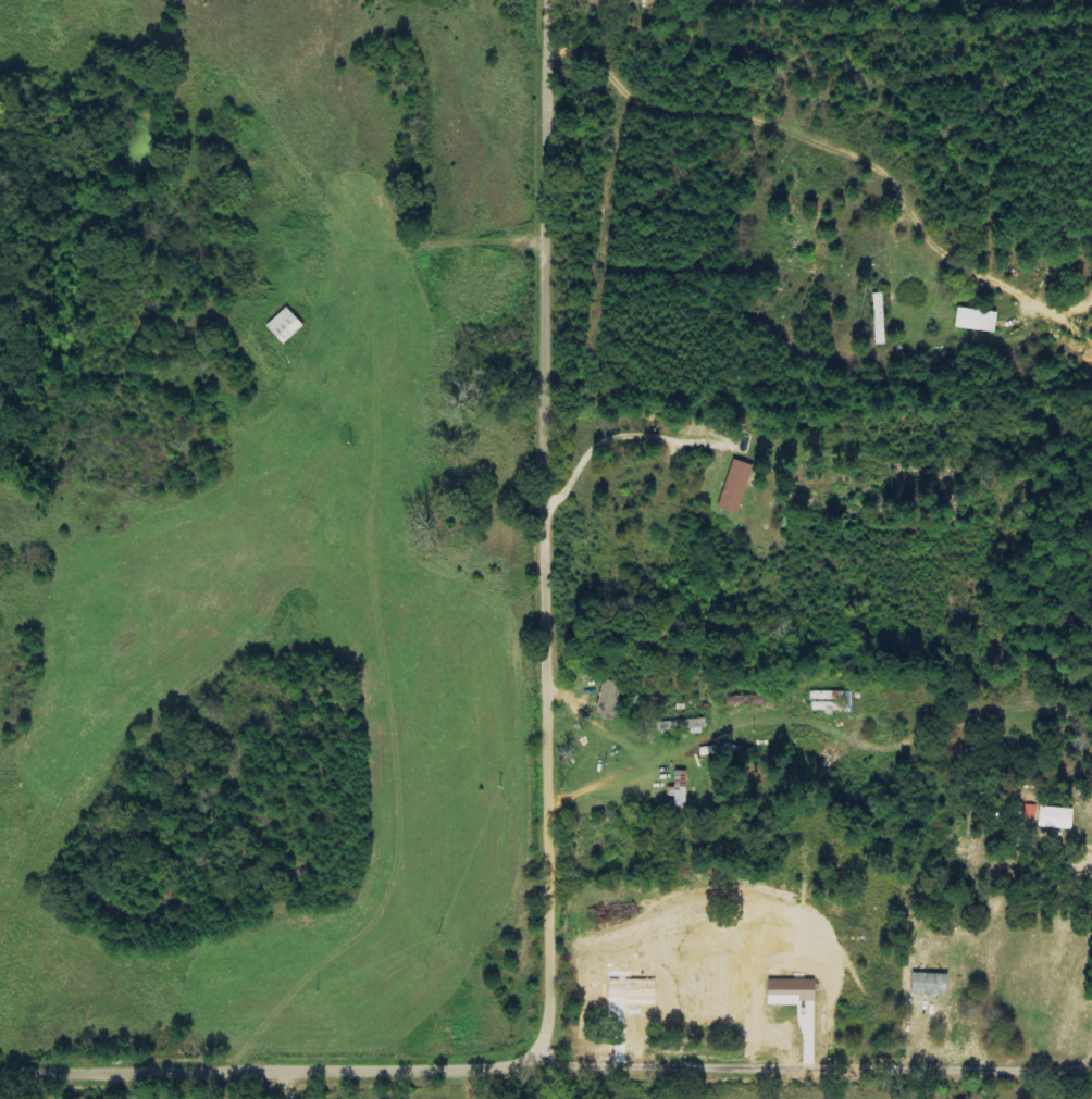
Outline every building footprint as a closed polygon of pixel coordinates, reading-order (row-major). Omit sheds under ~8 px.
[(301,326),(284,308),(264,327),(281,345),(301,326)] [(951,328),(991,335),(994,315),(955,308),(951,328)] [(735,514),(752,467),(732,460),(715,507),(735,514)] [(623,686),(604,679),(591,713),(610,720),(623,686)] [(853,692),(811,692),(811,712),(852,712),(853,692)] [(726,706),(764,705),(764,696),(726,697),(726,706)] [(659,732),(690,731),(690,735),(704,735),(703,720),(659,722),(659,732)] [(673,788),(666,788),(665,807),(684,808),(685,779),(673,778),(673,788)] [(1070,809),(1037,808),(1036,828),(1070,829),(1070,809)] [(910,996),(946,997),(946,975),(910,974),(910,996)]
